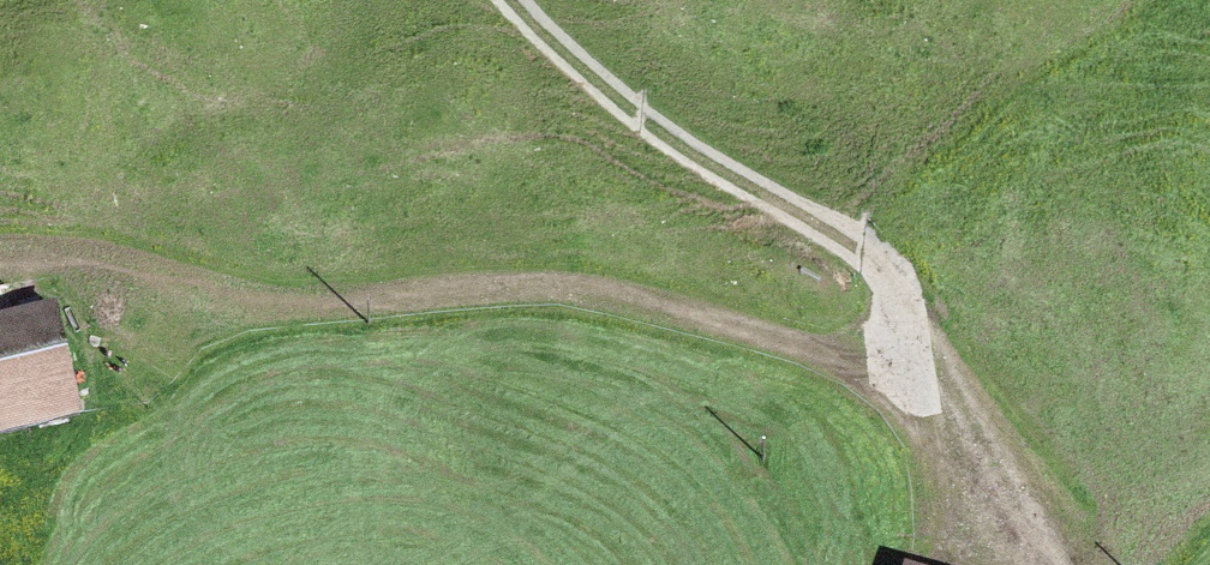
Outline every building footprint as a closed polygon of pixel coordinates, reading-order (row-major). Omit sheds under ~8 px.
[(40,322),(0,335),(0,451),(73,429),(40,322)]
